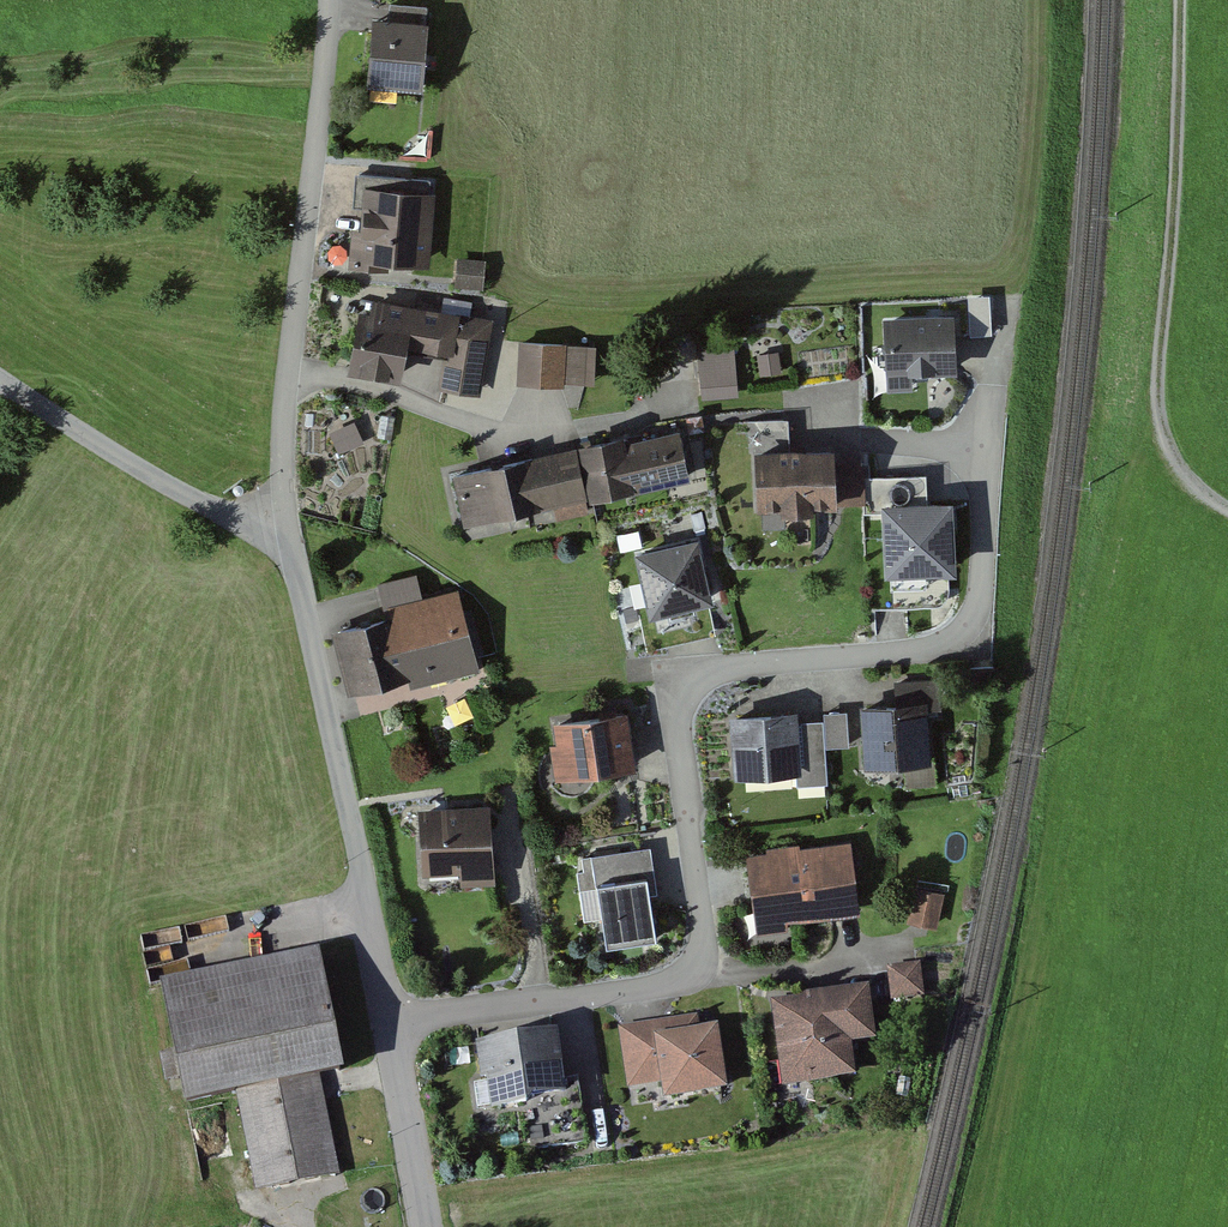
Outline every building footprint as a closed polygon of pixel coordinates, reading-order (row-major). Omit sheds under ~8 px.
[(389,21),(372,20),(367,90),(421,94),(427,10),(390,7),(389,21)] [(436,179),(354,174),(352,209),(361,210),(360,231),(351,230),(349,270),(389,272),(389,266),(430,269),(436,179)] [(484,262),(457,260),(455,288),(482,290),(484,262)] [(492,323),(373,302),(370,318),(359,316),(349,376),(400,385),(406,350),(446,357),(440,391),(479,398),(492,323)] [(953,317),(884,321),(888,392),(915,391),(914,377),(956,374),(953,317)] [(597,346),(520,342),(517,386),(563,388),(564,383),(594,385),(597,346)] [(733,349),(698,352),(703,399),(738,396),(733,349)] [(750,453),(755,453),(758,513),(838,510),(837,506),(836,461),(835,450),(790,452),(789,420),(749,421),(750,453)] [(363,443),(354,422),(329,432),(339,454),(363,443)] [(624,436),(578,447),(590,503),(690,481),(679,432),(625,444),(624,436)] [(576,449),(453,476),(465,527),(554,508),(557,522),(590,515),(576,449)] [(863,466),(836,461),(837,506),(863,505),(863,513),(882,513),(881,506),(928,504),(926,475),(863,478),(863,466)] [(928,504),(881,506),(882,513),(885,579),(956,576),(953,503),(928,504)] [(697,541),(635,554),(649,618),(711,604),(697,541)] [(387,619),(332,633),(348,695),(408,680),(411,689),(480,671),(459,589),(423,598),(417,576),(378,586),(387,619)] [(893,706),(862,708),(866,769),(932,765),(928,710),(941,710),(939,679),(891,682),(893,706)] [(823,713),(824,721),(826,748),(849,746),(846,712),(823,713)] [(798,713),(730,717),(734,781),(797,777),(797,787),(828,785),(826,748),(824,721),(798,723),(798,713)] [(552,748),(557,784),(634,774),(626,717),(554,727),(557,748),(552,748)] [(489,810),(419,814),(422,877),(461,875),(461,887),(493,885),(489,810)] [(853,842),(745,855),(755,936),(788,932),(787,923),(862,914),(853,842)] [(652,847),(583,857),(585,871),(577,872),(584,921),(604,918),(608,947),(658,940),(651,897),(659,896),(652,847)] [(944,893),(915,887),(907,923),(936,929),(944,893)] [(320,954),(159,986),(172,1053),(160,1056),(166,1085),(180,1083),(185,1108),(239,1098),(257,1190),(339,1174),(321,1082),(345,1078),(320,954)] [(920,964),(886,968),(891,1002),(925,998),(920,964)] [(869,991),(771,1003),(782,1089),(855,1079),(851,1048),(876,1044),(869,991)] [(699,1017),(617,1029),(627,1092),(661,1086),(663,1106),(729,1096),(719,1032),(702,1034),(699,1017)] [(558,1033),(474,1045),(480,1082),(472,1083),(476,1111),(489,1109),(490,1116),(528,1110),(533,1103),(567,1098),(558,1033)]
